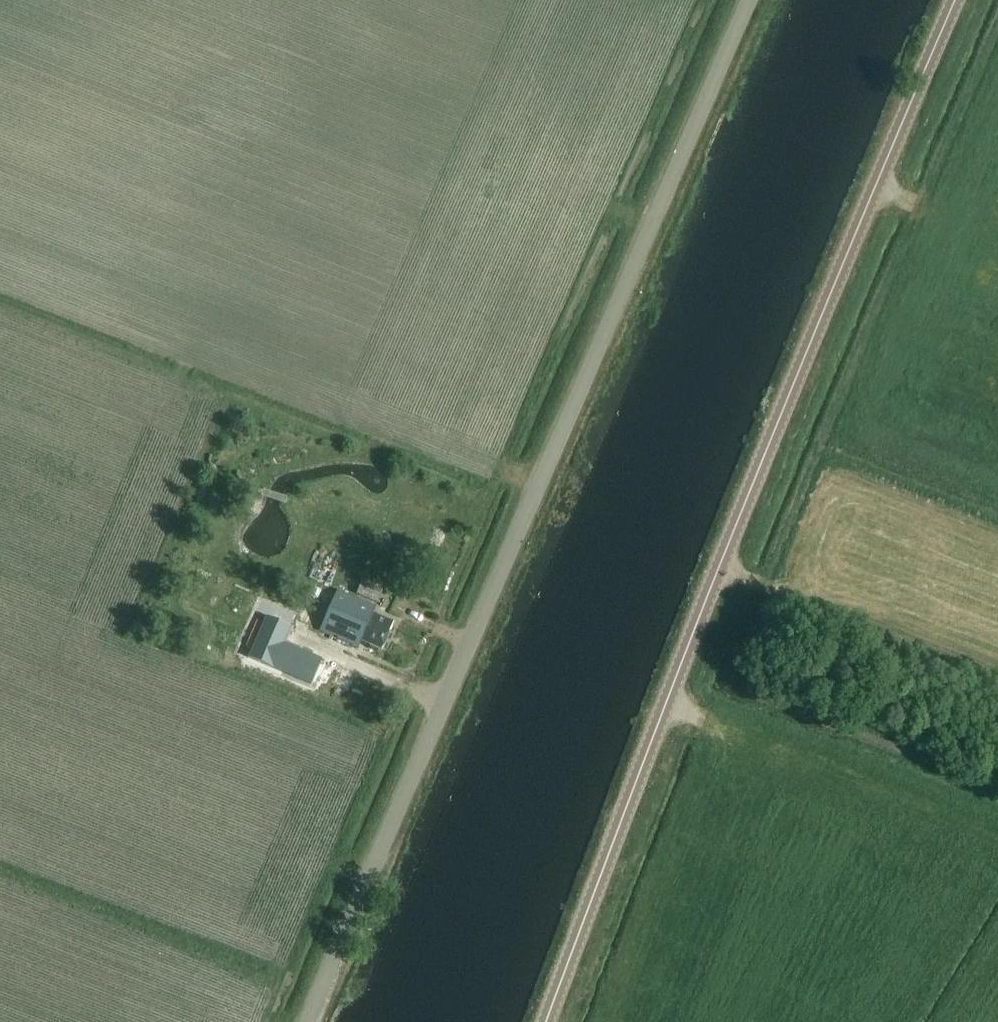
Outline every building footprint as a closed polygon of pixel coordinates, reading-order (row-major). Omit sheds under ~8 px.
[(319,578),(338,583),(348,545),(328,540),(319,578)] [(357,595),(377,603),(382,591),(363,582),(357,595)] [(321,632),(359,647),(361,641),(382,650),(393,622),(372,613),(374,607),(338,592),(321,632)] [(292,628),(267,617),(249,658),(312,686),(322,660),(285,644),(292,628)]
